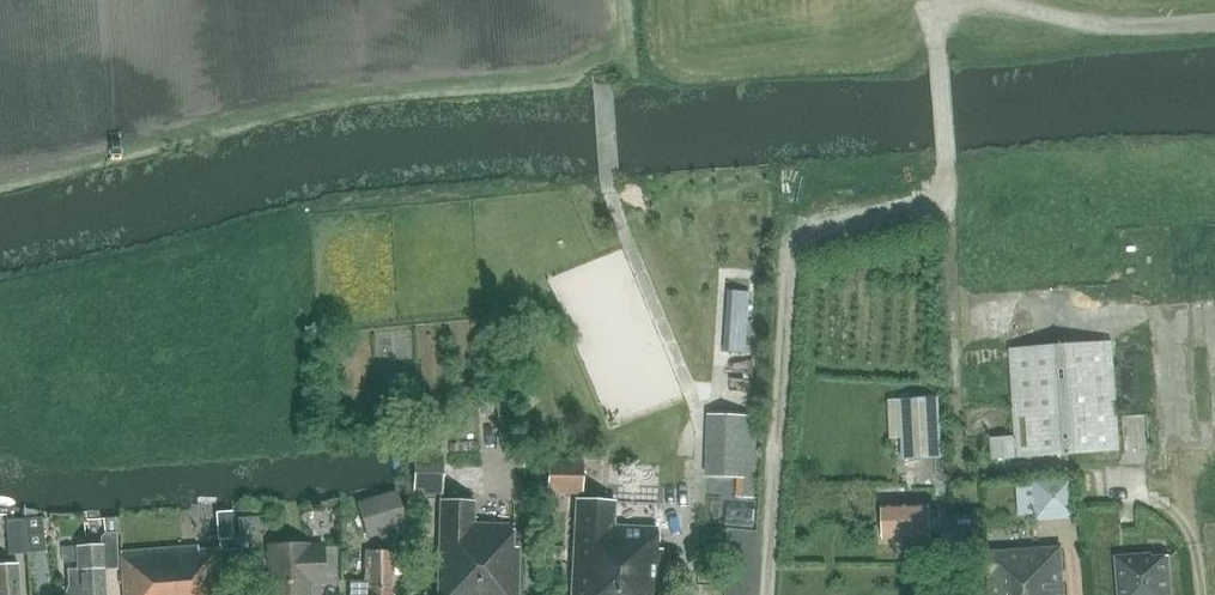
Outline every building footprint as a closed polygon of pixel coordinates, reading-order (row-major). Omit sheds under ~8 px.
[(707,340),(705,374),(729,375),(730,341),(707,340)] [(1112,341),(1008,348),(1014,436),(990,437),(991,460),(1119,452),(1112,341)] [(718,416),(715,477),(740,478),(739,497),(756,499),(760,418),(718,416)] [(548,459),(548,494),(582,495),(583,460),(548,459)] [(1079,506),(1078,463),(1038,464),(1038,473),(1002,474),(1003,520),(1060,518),(1060,506),(1079,506)] [(442,494),(443,465),(415,464),(414,493),(442,494)] [(368,538),(407,525),(395,491),(356,504),(368,538)] [(519,547),(513,547),(513,525),(473,524),(474,500),(441,499),(438,594),(518,594),(519,547)] [(576,500),(573,569),(598,570),(598,577),(614,578),(615,563),(660,565),(661,549),(657,549),(658,528),(614,526),(615,501),(576,500)] [(930,500),(882,501),(883,534),(931,533),(930,500)] [(232,513),(216,515),(218,540),(234,539),(232,513)] [(9,555),(26,554),(23,520),(7,521),(9,555)] [(66,591),(67,594),(106,594),(104,569),(118,568),(116,533),(105,534),(101,538),(101,545),(76,547),(78,570),(68,570),(69,586),(69,587),(66,591)] [(289,545),(269,546),(270,594),(309,594),(309,583),(324,583),(323,547),(307,547),(308,545),(289,545)] [(62,547),(63,563),(75,562),(74,546),(62,547)] [(220,548),(198,550),(198,547),(121,553),(124,594),(224,594),(220,548)] [(988,552),(991,594),(1064,594),(1061,547),(988,552)] [(392,551),(365,550),(365,581),(350,581),(350,594),(391,594),(392,551)] [(1169,555),(1153,557),(1153,553),(1113,556),(1116,594),(1172,594),(1169,555)] [(572,594),(659,594),(660,573),(660,565),(615,563),(614,578),(598,577),(598,570),(573,569),(572,594)] [(18,564),(0,565),(0,594),(20,594),(18,564)]
